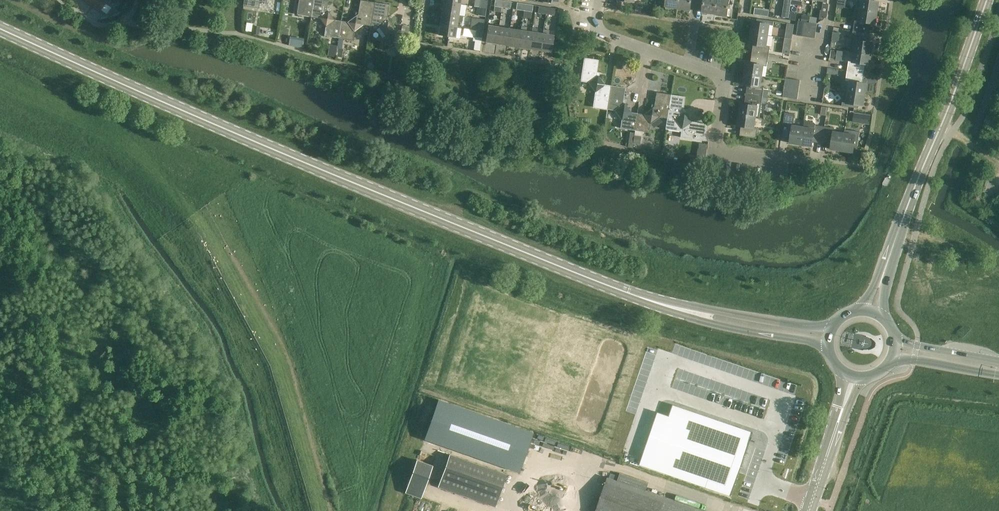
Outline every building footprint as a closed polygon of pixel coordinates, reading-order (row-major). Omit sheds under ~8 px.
[(101,10),(106,14),(108,13),(111,9),(111,7),(106,3),(106,2),(104,0),(85,0),(100,11),(101,10)] [(243,6),(259,9),(260,2),(266,3),(266,0),(244,0),(243,6)] [(296,15),(311,17),(314,0),(298,0),(296,15)] [(339,38),(341,21),(335,20),(327,9),(329,0),(314,0),(311,17),(318,18),(326,26),(324,35),(339,38)] [(339,38),(352,40),(354,31),(363,24),(371,25),(375,2),(361,0),(358,14),(348,22),(341,21),(339,38)] [(480,7),(487,8),(488,1),(484,0),(481,0),(475,0),(474,6),(480,7)] [(677,8),(679,0),(660,0),(660,4),(666,5),(666,7),(677,8)] [(697,7),(698,0),(679,0),(677,8),(690,10),(691,6),(697,7)] [(715,14),(717,0),(698,0),(697,7),(703,8),(702,12),(715,14)] [(715,14),(727,16),(730,0),(717,0),(715,14)] [(823,19),(827,16),(829,3),(827,3),(828,0),(817,0),(822,1),(820,19),(823,19)] [(878,12),(879,1),(873,1),(873,0),(861,0),(859,10),(878,12)] [(389,4),(375,2),(371,25),(379,27),(385,36),(384,45),(399,47),(401,30),(395,29),(387,19),(389,4)] [(442,13),(463,16),(459,15),(460,5),(444,2),(442,13)] [(516,10),(524,11),(525,4),(517,3),(516,10)] [(524,11),(532,12),(533,5),(525,4),(524,11)] [(876,23),(878,12),(859,10),(858,21),(855,20),(853,30),(868,32),(870,23),(876,23)] [(442,13),(440,24),(457,27),(458,21),(462,21),(463,16),(442,13)] [(751,33),(769,35),(771,25),(774,25),(775,21),(769,20),(757,19),(759,19),(758,22),(753,21),(751,33)] [(799,21),(797,35),(803,36),(805,22),(799,21)] [(803,36),(809,37),(811,23),(805,22),(803,36)] [(811,23),(809,37),(815,38),(817,24),(811,23)] [(455,37),(457,28),(457,27),(440,24),(438,35),(455,37)] [(485,42),(496,44),(499,27),(488,25),(485,42)] [(254,26),(253,34),(259,35),(261,27),(254,26)] [(518,47),(529,49),(532,32),(526,31),(527,27),(522,26),(521,30),(518,47)] [(496,44),(507,45),(510,29),(499,27),(496,44)] [(529,49),(540,50),(543,34),(537,33),(538,29),(533,28),(532,32),(529,49)] [(507,45),(518,47),(521,30),(510,29),(507,45)] [(544,30),(543,34),(540,50),(551,52),(554,35),(549,35),(549,30),(544,30)] [(867,41),(868,32),(853,30),(852,40),(855,41),(853,51),(872,53),(873,42),(867,41)] [(754,54),(769,56),(771,46),(767,45),(769,35),(751,33),(750,44),(755,44),(754,54)] [(782,38),(781,46),(788,47),(789,39),(782,38)] [(331,47),(329,58),(335,59),(336,56),(337,48),(331,47)] [(831,50),(830,58),(839,60),(841,51),(831,50)] [(870,64),(872,53),(853,51),(852,62),(848,61),(847,71),(862,73),(863,63),(870,64)] [(745,73),(762,76),(764,65),(768,66),(769,56),(754,54),(752,63),(747,62),(745,73)] [(584,58),(583,68),(581,80),(590,82),(595,91),(594,100),(608,103),(611,85),(604,85),(597,74),(599,60),(584,58)] [(847,91),(865,94),(867,83),(861,82),(862,73),(847,71),(846,81),(849,81),(847,91)] [(749,85),(748,95),(768,98),(768,97),(767,97),(768,91),(764,90),(765,86),(761,86),(762,76),(745,73),(743,84),(749,85)] [(786,78),(785,84),(799,87),(800,80),(786,78)] [(797,99),(799,87),(785,84),(783,97),(797,99)] [(611,85),(608,103),(607,109),(616,110),(622,119),(621,128),(635,130),(637,113),(631,112),(623,102),(625,88),(611,85)] [(864,105),(865,94),(847,91),(846,102),(842,102),(842,106),(858,108),(859,108),(857,107),(857,104),(864,105)] [(667,118),(671,95),(656,92),(654,106),(644,114),(637,113),(635,130),(633,143),(640,144),(643,131),(649,132),(651,124),(660,117),(667,118)] [(667,118),(665,129),(681,131),(680,137),(685,138),(695,139),(705,141),(708,124),(697,122),(691,121),(683,111),(685,97),(671,95),(667,118)] [(739,114),(756,117),(758,106),(762,107),(762,103),(764,104),(767,102),(768,98),(748,95),(746,104),(741,103),(739,114)] [(790,143),(801,145),(804,127),(793,125),(795,114),(785,112),(781,137),(782,137),(782,135),(791,136),(790,143)] [(854,112),(852,122),(870,125),(871,115),(854,112)] [(756,117),(739,114),(737,125),(743,126),(742,135),(740,135),(756,138),(758,127),(754,127),(756,117)] [(805,121),(804,127),(801,145),(812,146),(813,140),(822,141),(825,126),(816,125),(815,122),(805,121)] [(831,149),(842,151),(845,133),(834,131),(834,128),(825,126),(822,141),(832,143),(831,149)] [(845,133),(842,151),(853,152),(854,146),(857,146),(857,148),(860,132),(855,131),(855,134),(845,133)] [(439,401),(426,439),(518,471),(532,432),(439,401)] [(657,412),(639,464),(731,495),(748,444),(692,424),(695,413),(672,405),(669,416),(657,412)] [(506,474),(450,454),(438,487),(495,507),(506,474)] [(646,490),(648,483),(621,474),(618,481),(608,478),(596,510),(705,510),(646,490)]
